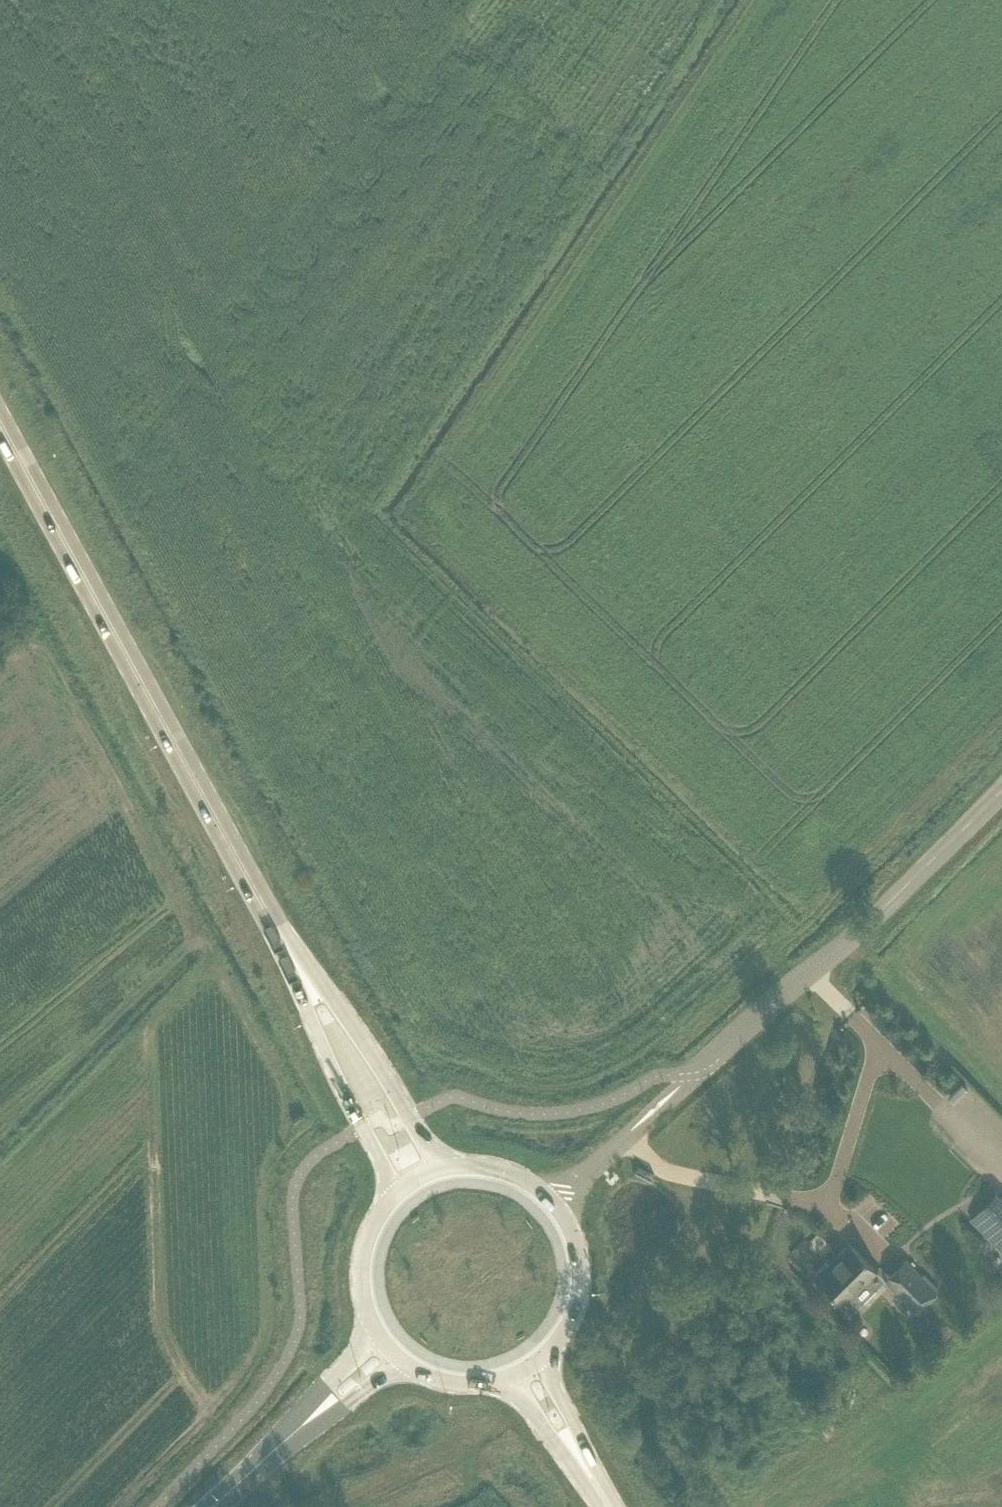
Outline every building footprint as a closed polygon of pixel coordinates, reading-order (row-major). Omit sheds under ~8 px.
[(1001,1252),(1001,1250),(1001,1202),(998,1198),(973,1225),(1001,1252)] [(827,1294),(836,1303),(838,1301),(850,1313),(863,1301),(856,1293),(877,1272),(849,1244),(828,1264),(826,1262),(815,1273),(817,1275),(815,1277),(829,1292),(827,1294)] [(906,1290),(922,1306),(936,1292),(904,1259),(884,1279),(900,1295),(906,1290)]
